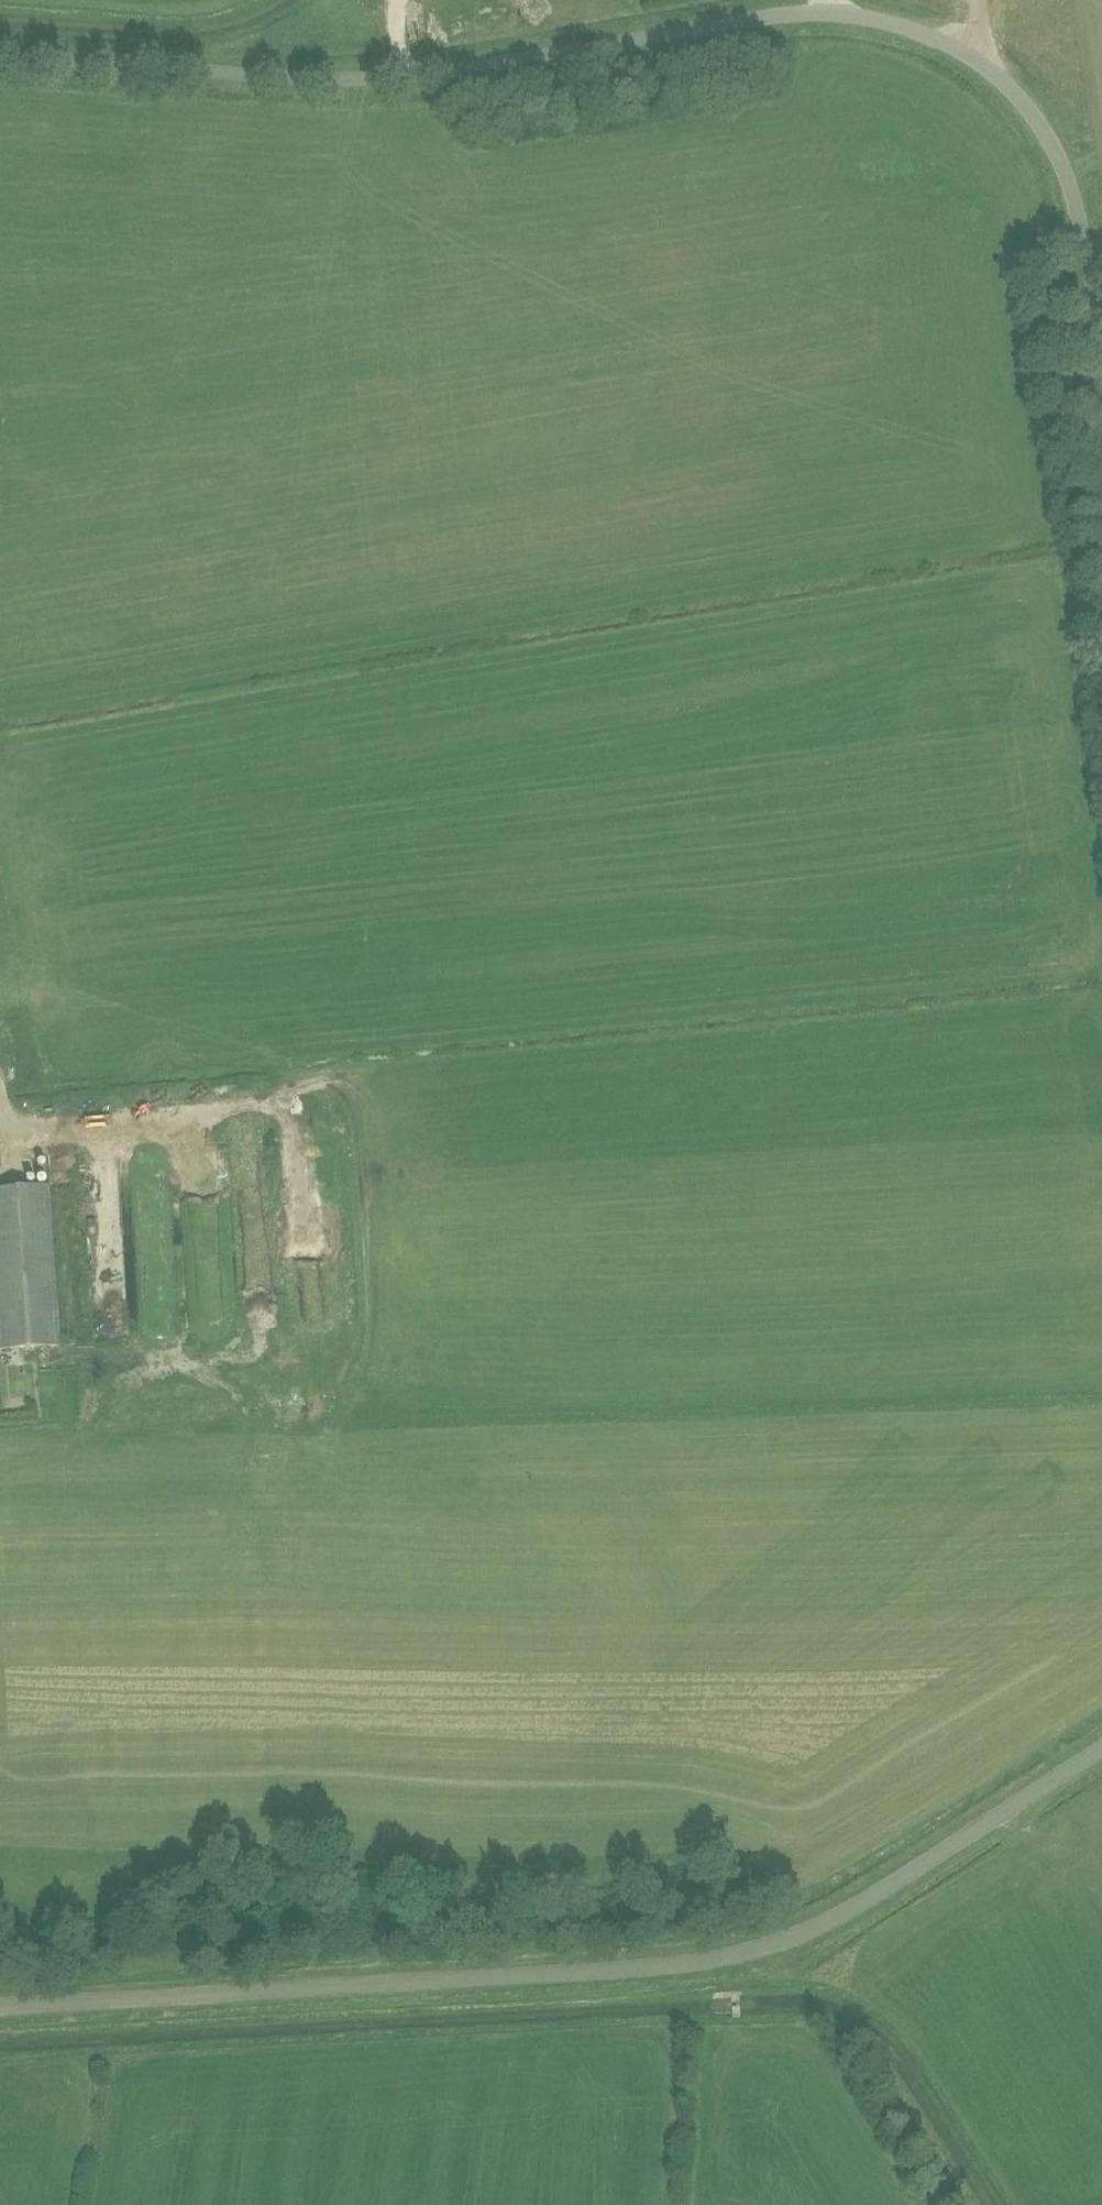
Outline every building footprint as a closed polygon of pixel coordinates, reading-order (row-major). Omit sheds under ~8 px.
[(0,1190),(0,1351),(62,1347),(52,1187),(0,1190)]
